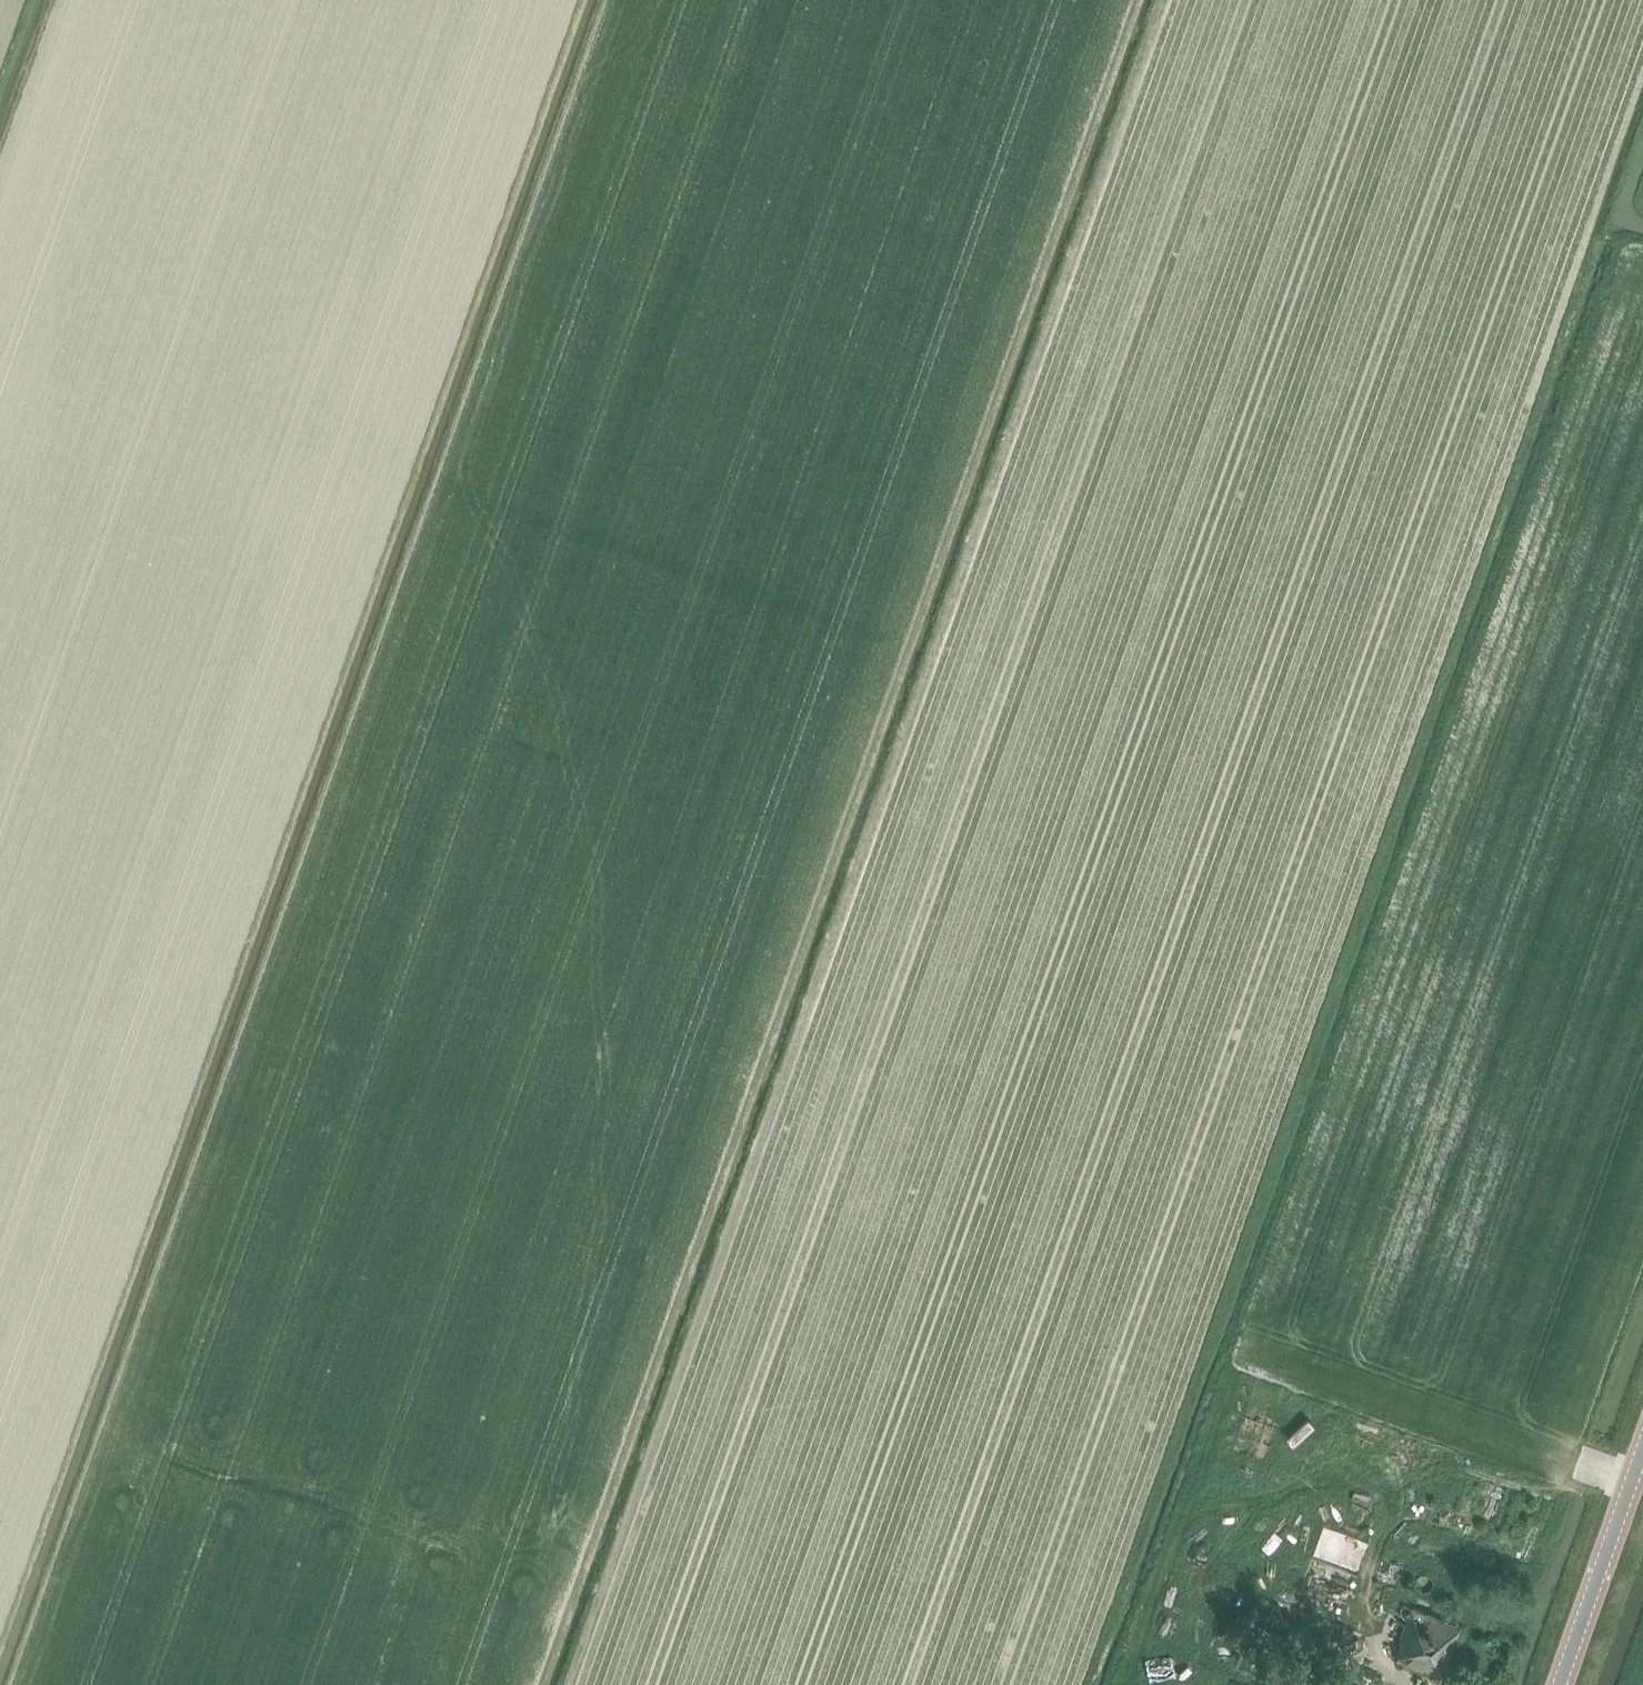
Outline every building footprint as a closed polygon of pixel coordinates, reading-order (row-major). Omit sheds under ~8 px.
[(1281,1542),(1293,1524),(1282,1517),(1271,1535),(1281,1542)] [(1363,1541),(1366,1527),(1335,1520),(1329,1549),(1352,1553),(1355,1539),(1363,1541)] [(1423,1669),(1423,1667),(1445,1674),(1461,1625),(1403,1604),(1397,1620),(1405,1623),(1400,1640),(1403,1642),(1397,1660),(1423,1669)]
